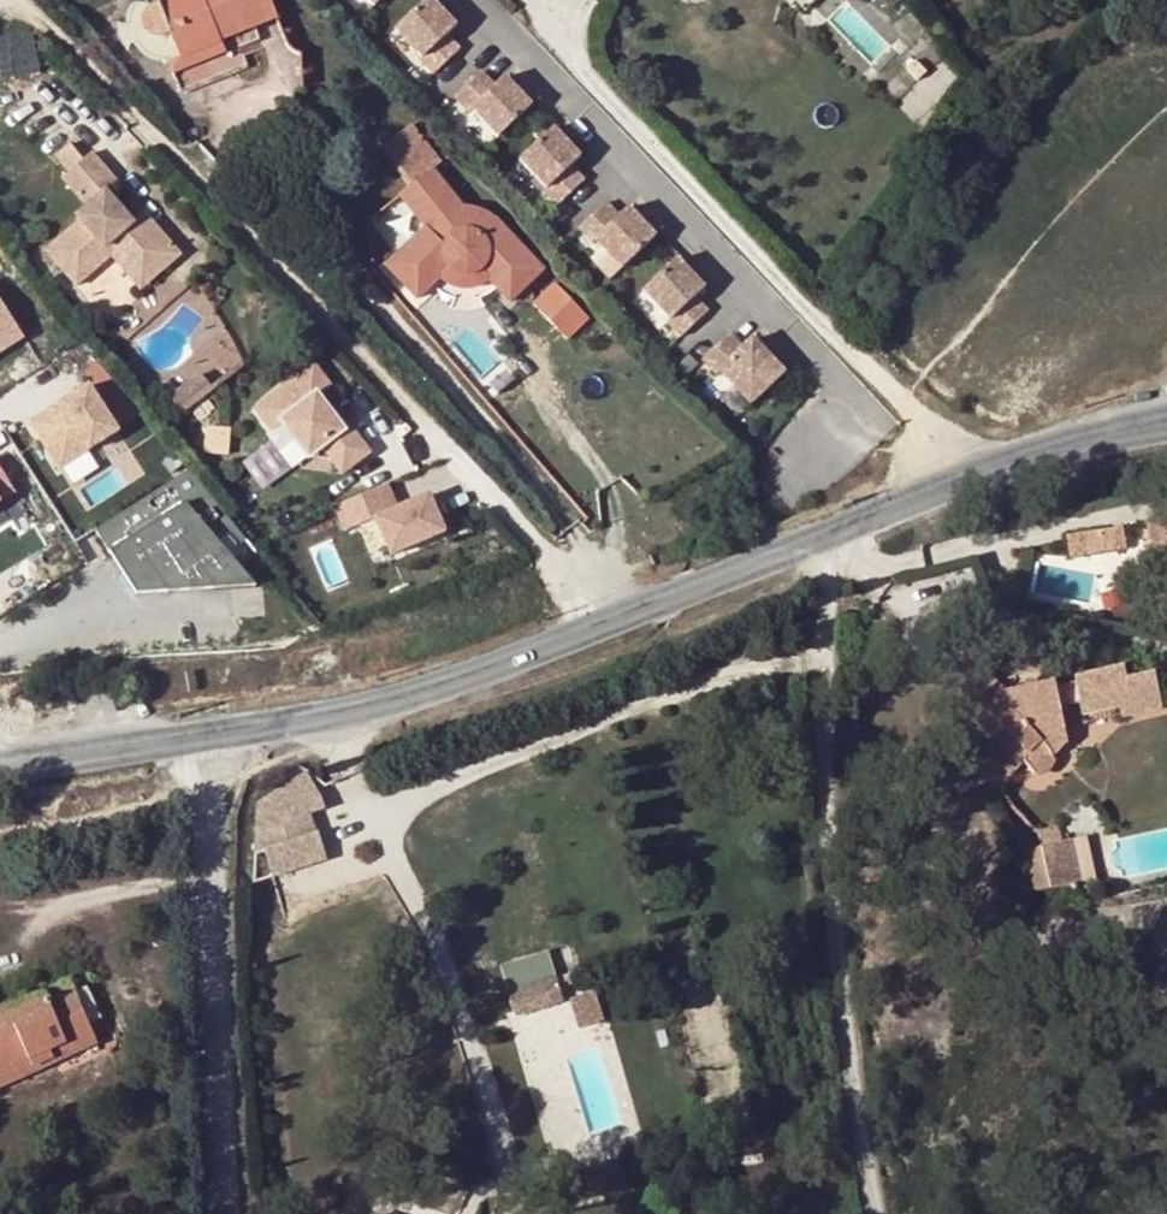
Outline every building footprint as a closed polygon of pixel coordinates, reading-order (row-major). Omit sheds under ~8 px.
[(181,93),(246,66),(239,48),(258,40),(255,29),(252,22),(274,14),(268,0),(166,0),(146,8),(140,14),(139,19),(139,25),(141,33),(149,39),(158,39),(164,37),(167,35),(177,60),(168,64),(181,93)] [(384,0),(354,0),(367,15),(384,0)] [(437,0),(425,0),(390,37),(434,77),(458,52),(446,40),(462,23),(437,0)] [(255,29),(277,21),(274,14),(252,22),(255,29)] [(915,67),(902,54),(894,62),(906,75),(915,67)] [(495,142),(535,106),(506,74),(495,84),(484,72),(455,97),(495,142)] [(439,161),(411,125),(384,146),(412,183),(431,166),(439,161)] [(560,207),(583,185),(571,172),(587,156),(557,125),(518,163),(560,207)] [(68,171),(83,159),(70,143),(55,156),(68,171)] [(78,221),(43,250),(76,288),(111,258),(121,249),(150,283),(184,255),(145,211),(134,221),(108,190),(119,181),(93,151),(83,159),(68,171),(60,178),(84,206),(73,216),(78,221)] [(515,298),(546,270),(495,212),(464,202),(431,166),(412,183),(399,194),(426,225),(384,262),(418,302),(443,281),(452,286),(484,285),(495,275),(515,298)] [(624,275),(664,236),(633,204),(619,217),(605,203),(580,228),(624,275)] [(121,249),(111,258),(140,291),(150,283),(121,249)] [(680,334),(705,309),(693,297),(706,284),(676,254),(638,292),(680,334)] [(557,280),(535,302),(571,339),(594,317),(557,280)] [(22,335),(0,301),(0,349),(22,335)] [(749,404),(788,368),(757,335),(732,359),(719,345),(685,377),(701,394),(721,375),(749,404)] [(314,368),(258,410),(271,427),(280,421),(308,459),(321,449),(343,477),(373,455),(350,424),(342,430),(317,397),(329,388),(314,368)] [(191,405),(216,390),(206,373),(181,389),(191,405)] [(88,383),(29,421),(59,467),(118,429),(88,383)] [(14,490),(0,468),(0,499),(14,490)] [(246,537),(189,469),(96,529),(137,594),(255,587),(226,554),(246,537)] [(385,485),(333,507),(343,531),(374,518),(389,555),(443,533),(428,497),(395,511),(385,485)] [(1125,527),(1069,535),(1073,557),(1129,548),(1125,527)] [(1161,574),(1166,573),(1166,543),(1156,545),(1161,574)] [(979,663),(950,692),(946,695),(990,741),(983,747),(1009,774),(1022,763),(1028,770),(1031,772),(1038,772),(1045,770),(1049,767),(1051,761),(1051,756),(1044,748),(1064,729),(1058,707),(1079,702),(1081,712),(1118,705),(1119,714),(1159,705),(1151,673),(1125,678),(1121,665),(1074,676),(1075,682),(1054,686),(1053,681),(1007,692),(979,663)] [(1084,723),(1119,714),(1118,705),(1081,712),(1084,723)] [(1044,748),(1051,756),(1067,742),(1064,729),(1044,748)] [(327,794),(309,767),(260,802),(258,880),(331,858),(323,830),(298,837),(293,819),(317,812),(331,807),(327,794)] [(317,812),(293,819),(298,837),(323,830),(317,812)] [(1049,887),(1068,883),(1076,882),(1067,840),(1062,840),(1058,825),(1036,829),(1045,866),(1049,887)] [(1082,836),(1067,840),(1076,882),(1092,878),(1082,836)] [(1049,887),(1045,866),(1028,870),(1033,890),(1049,887)] [(509,988),(514,1009),(516,1016),(563,1002),(554,975),(509,988)] [(52,1063),(47,1050),(91,1032),(88,1024),(74,992),(70,983),(19,1005),(24,1018),(10,1024),(6,1011),(2,1004),(0,1005),(0,1086),(52,1063)] [(74,992),(88,1024),(101,1019),(87,987),(74,992)] [(592,992),(569,1000),(578,1030),(602,1022),(592,992)] [(19,1005),(6,1011),(10,1024),(24,1018),(19,1005)] [(47,1050),(52,1063),(96,1044),(91,1032),(47,1050)] [(678,1151),(660,1157),(664,1169),(682,1164),(678,1151)] [(618,1158),(570,1172),(578,1199),(626,1185),(618,1158)]
